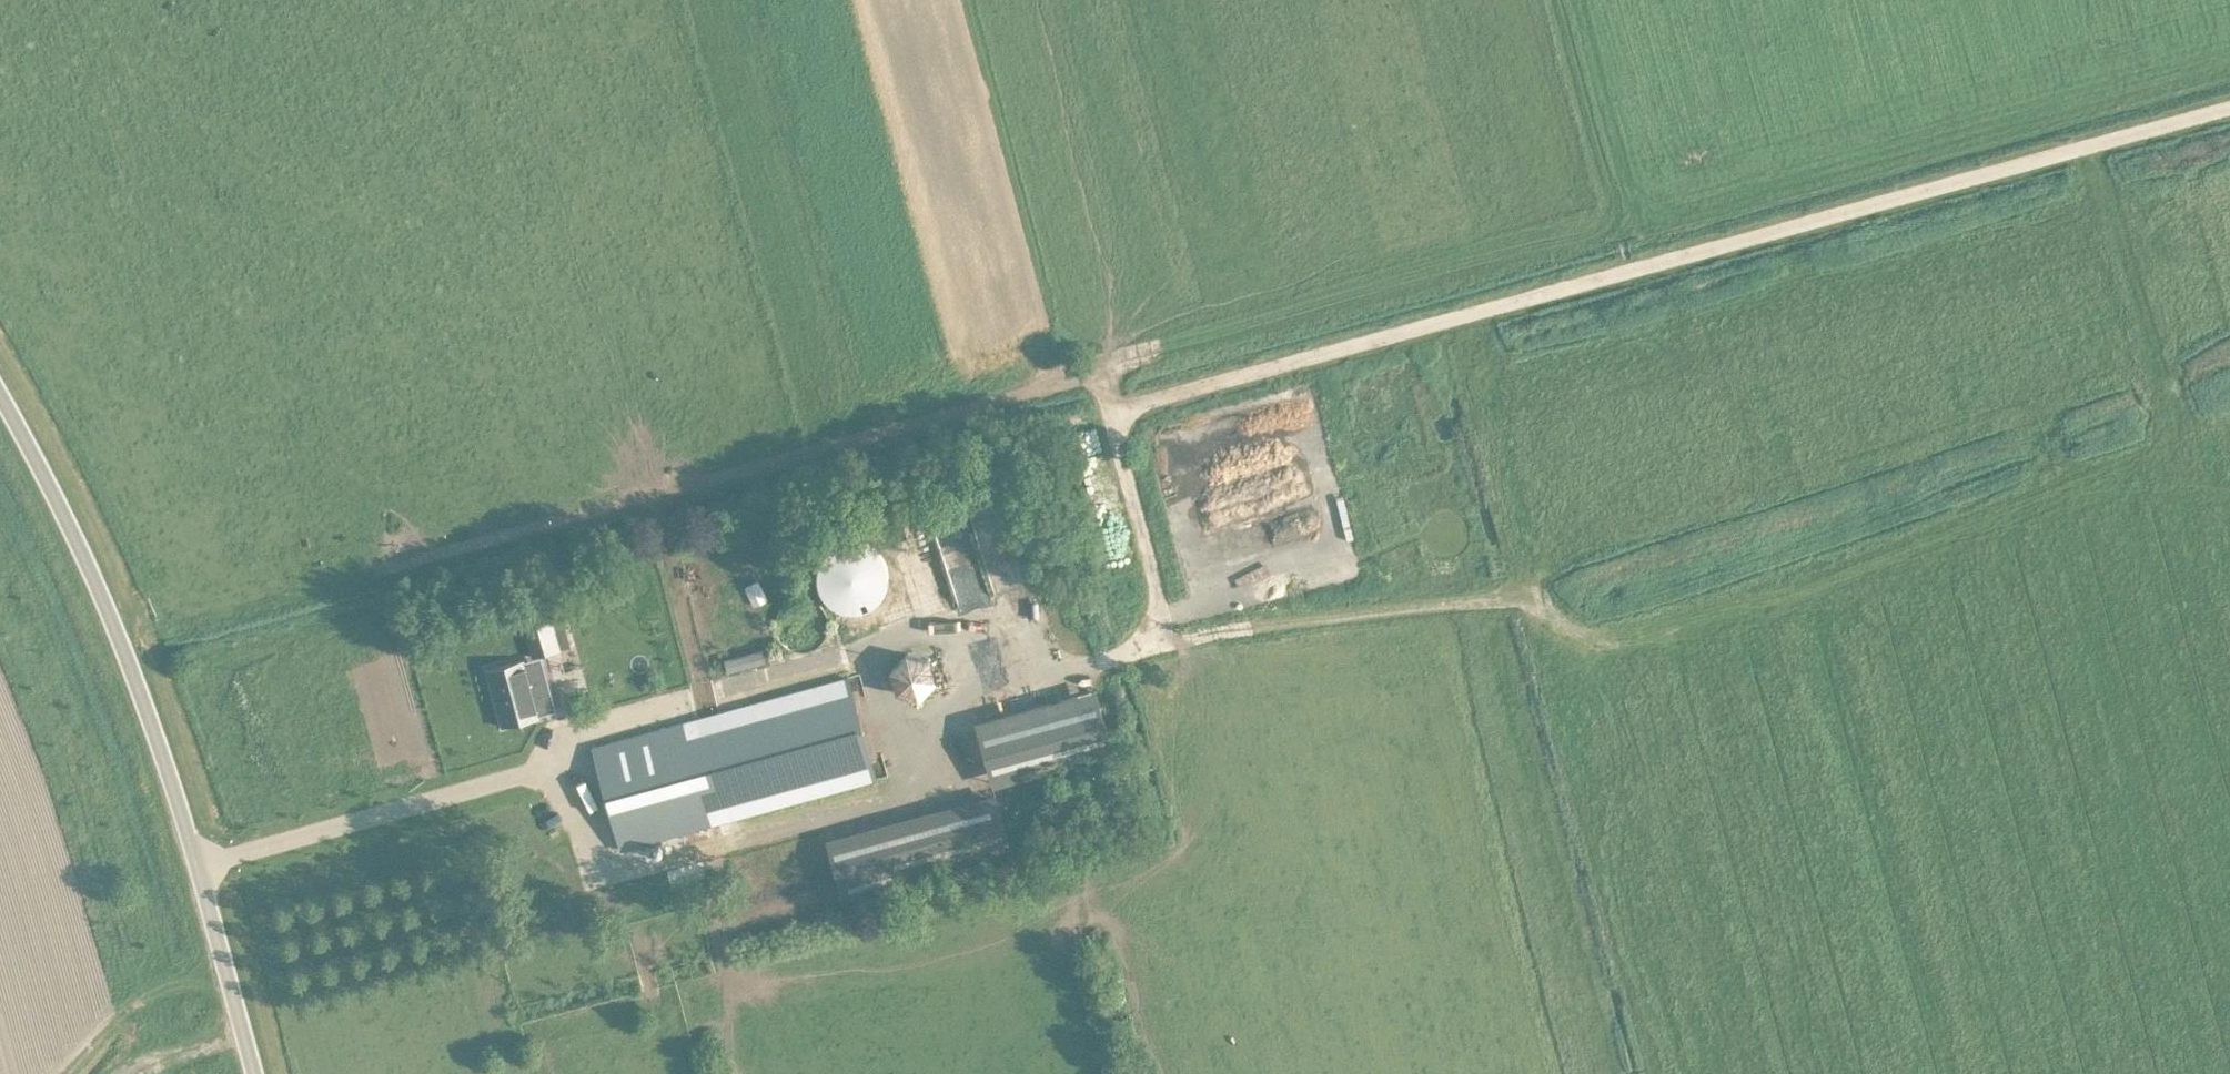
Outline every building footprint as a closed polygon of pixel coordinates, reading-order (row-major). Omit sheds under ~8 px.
[(875,552),(873,549),(869,546),(866,543),(863,541),(860,540),(856,538),(853,537),(849,537),(846,536),(842,536),(840,537),(836,537),(831,539),(827,541),(823,544),(819,547),(815,551),(813,555),(811,560),(809,565),(808,570),(808,575),(809,581),(811,586),(813,591),(816,595),(821,600),(825,603),(830,606),(835,607),(839,608),(844,609),(848,608),(854,607),(859,606),(864,603),(868,600),(872,596),(876,591),(878,586),(880,581),(881,576),(881,572),(880,567),(880,563),(878,559),(877,556),(875,552)] [(1013,588),(1011,573),(992,575),(993,590),(1013,588)] [(1117,587),(1119,604),(1136,602),(1133,585),(1117,587)] [(817,607),(816,604),(813,602),(811,600),(809,598),(806,597),(804,596),(801,595),(798,595),(796,595),(793,595),(791,595),(788,595),(785,597),(782,598),(779,600),(776,603),(773,606),(772,608),(770,612),(769,616),(768,620),(768,623),(769,628),(770,632),(772,635),(774,638),(777,642),(780,644),(784,646),(788,647),(791,648),(795,648),(798,648),(802,647),(806,646),(809,644),(812,642),(815,639),(818,635),(820,631),(821,628),(822,624),(822,621),(821,618),(821,614),(820,612),(819,609),(817,607)] [(517,626),(525,654),(553,647),(545,618),(517,626)] [(971,657),(1026,657),(1026,639),(971,639),(971,657)] [(479,667),(480,668),(481,667),(496,722),(494,722),(495,723),(533,713),(532,712),(531,712),(516,658),(518,657),(517,656),(479,667)] [(587,744),(615,846),(868,776),(840,674),(587,744)]
